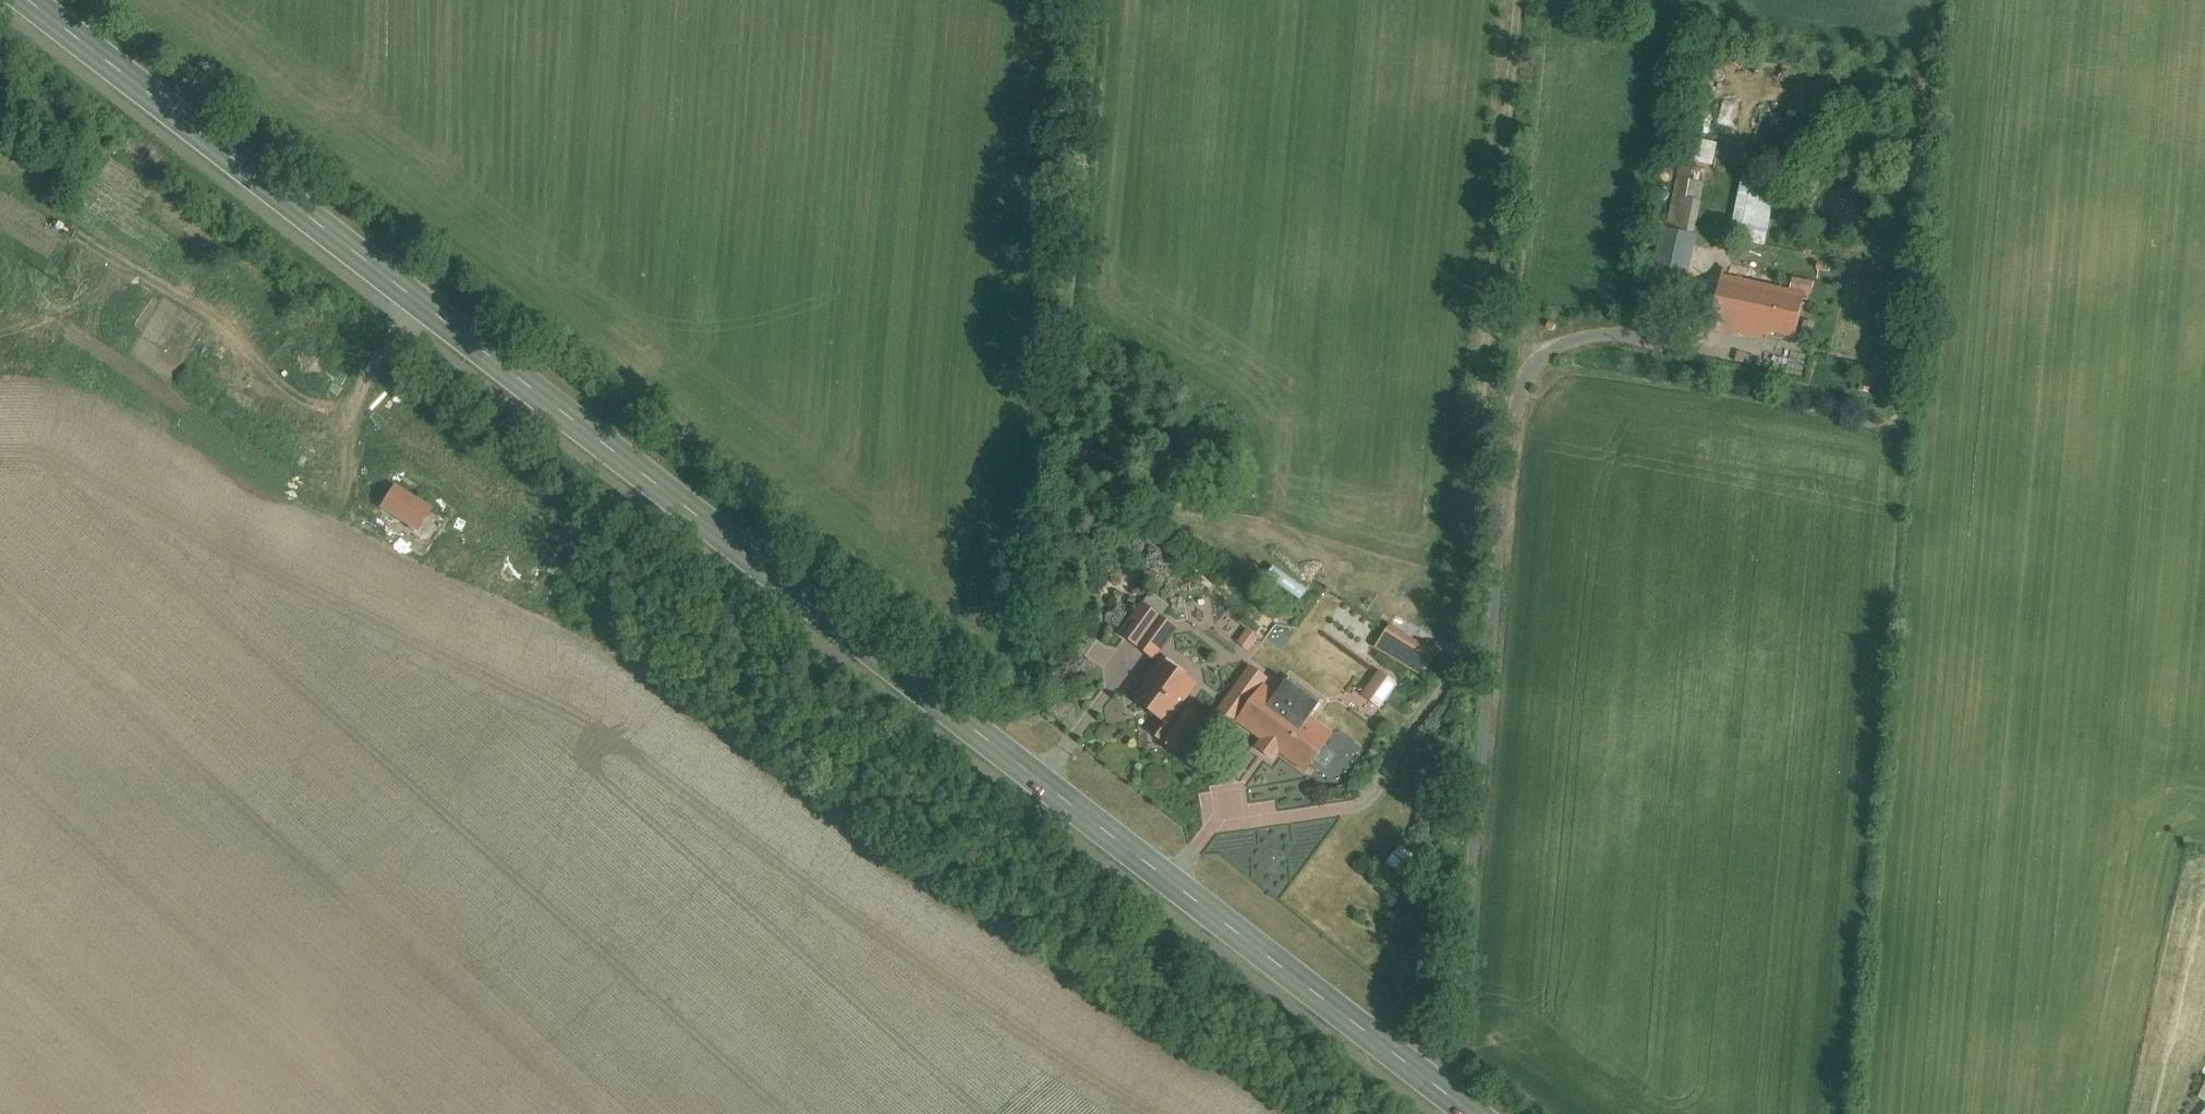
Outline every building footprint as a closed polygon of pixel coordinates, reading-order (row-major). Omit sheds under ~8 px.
[(1769,237),(1779,178),(1755,174),(1749,211),(1738,209),(1735,231),(1769,237)] [(1695,194),(1668,189),(1651,279),(1679,284),(1695,194)] [(1753,270),(1717,264),(1706,324),(1790,340),(1799,291),(1751,282),(1753,270)] [(440,515),(403,483),(386,503),(423,535),(440,515)] [(1114,636),(1142,654),(1162,624),(1135,605),(1114,636)] [(1239,724),(1244,718),(1308,769),(1331,740),(1267,690),(1250,677),(1255,671),(1244,662),(1211,703),(1239,724)] [(1161,740),(1173,723),(1197,688),(1160,663),(1136,698),(1149,706),(1137,724),(1161,740)] [(1390,843),(1378,861),(1406,879),(1418,862),(1390,843)]
